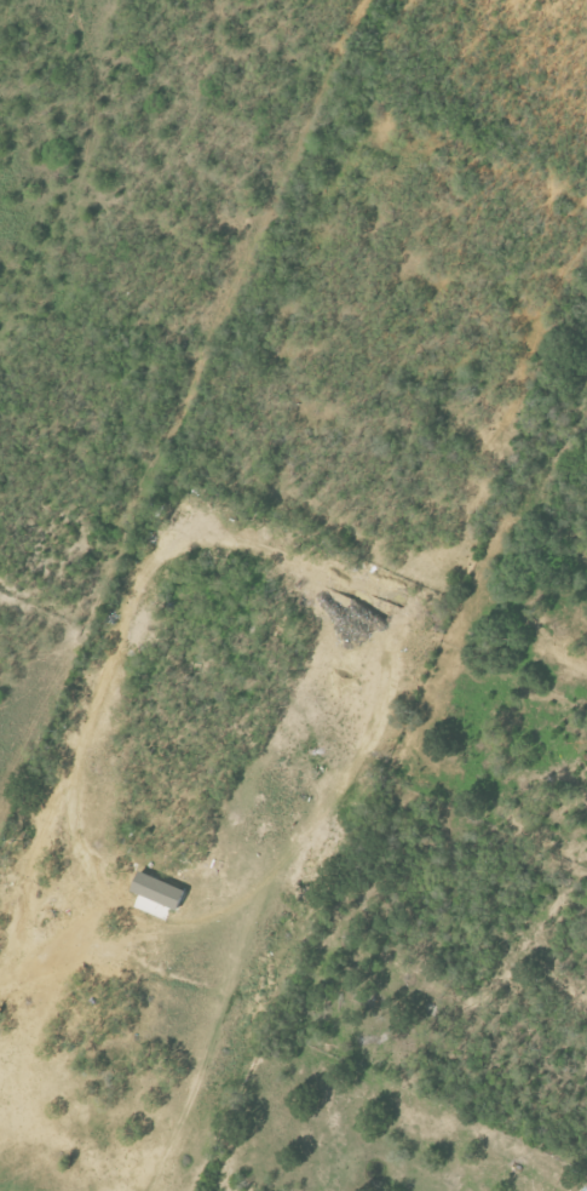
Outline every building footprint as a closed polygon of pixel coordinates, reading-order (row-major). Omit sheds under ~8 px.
[(133,891),(179,910),(188,891),(141,871),(133,891)] [(133,908),(167,919),(170,906),(137,896),(133,908)]
